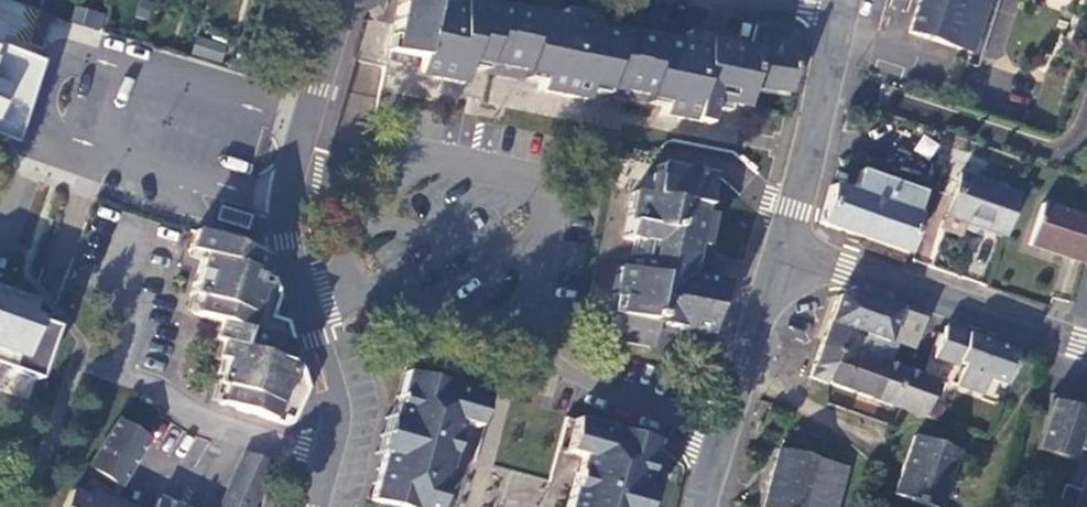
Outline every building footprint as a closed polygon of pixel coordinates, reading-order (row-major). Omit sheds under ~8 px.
[(387,60),(417,66),(415,74),(462,83),(467,59),(541,73),(538,89),(584,98),(587,82),(663,96),(660,114),(706,123),(711,101),(744,107),(748,87),(753,49),(749,48),(706,38),(704,46),(469,0),(460,0),(459,7),(424,0),(398,0),(387,60)] [(908,32),(972,53),(989,0),(919,0),(908,32)] [(100,31),(105,16),(77,7),(72,23),(100,31)] [(756,24),(749,48),(753,49),(748,87),(789,92),(797,38),(791,29),(756,24)] [(227,45),(198,37),(193,55),(222,64),(227,45)] [(0,38),(0,134),(19,141),(47,56),(0,38)] [(914,150),(930,158),(938,143),(921,135),(914,150)] [(617,159),(612,189),(608,188),(586,300),(586,302),(584,311),(608,315),(616,317),(615,321),(611,340),(649,348),(653,331),(654,324),(677,329),(708,335),(718,282),(688,276),(694,246),(701,213),(708,176),(655,166),(617,159)] [(830,185),(819,222),(905,253),(916,216),(914,215),(922,193),(859,171),(851,192),(830,185)] [(958,175),(944,217),(1004,237),(1018,195),(958,175)] [(1027,245),(1084,263),(1086,254),(1086,219),(1040,204),(1027,245)] [(193,232),(186,251),(201,256),(188,295),(197,299),(192,314),(218,323),(212,340),(219,343),(214,358),(221,361),(213,385),(222,388),(217,403),(280,424),(283,417),(291,420),(301,398),(298,397),(303,381),(298,367),(284,362),(291,342),(285,323),(269,317),(277,296),(270,277),(259,273),(264,257),(193,232)] [(9,363),(8,368),(37,378),(54,326),(26,316),(32,301),(0,290),(0,360),(9,363)] [(836,296),(819,346),(851,358),(853,353),(888,365),(897,342),(914,348),(924,319),(844,292),(836,296)] [(945,326),(933,359),(957,367),(958,363),(963,365),(973,337),(945,326)] [(963,365),(956,385),(982,395),(988,379),(1005,386),(1017,352),(973,337),(963,365)] [(365,506),(637,506),(655,443),(566,418),(548,482),(475,461),(497,382),(408,357),(365,506)] [(1050,400),(1033,451),(1071,463),(1075,451),(1081,453),(1070,486),(1064,484),(1056,506),(1086,506),(1086,412),(1050,400)] [(116,421),(86,468),(117,488),(147,441),(116,421)] [(936,506),(946,506),(965,447),(914,431),(894,494),(936,506)] [(852,465),(781,445),(763,506),(840,506),(852,465)] [(271,463),(243,454),(219,506),(251,506),(271,463)] [(64,506),(106,506),(71,493),(64,506)]
